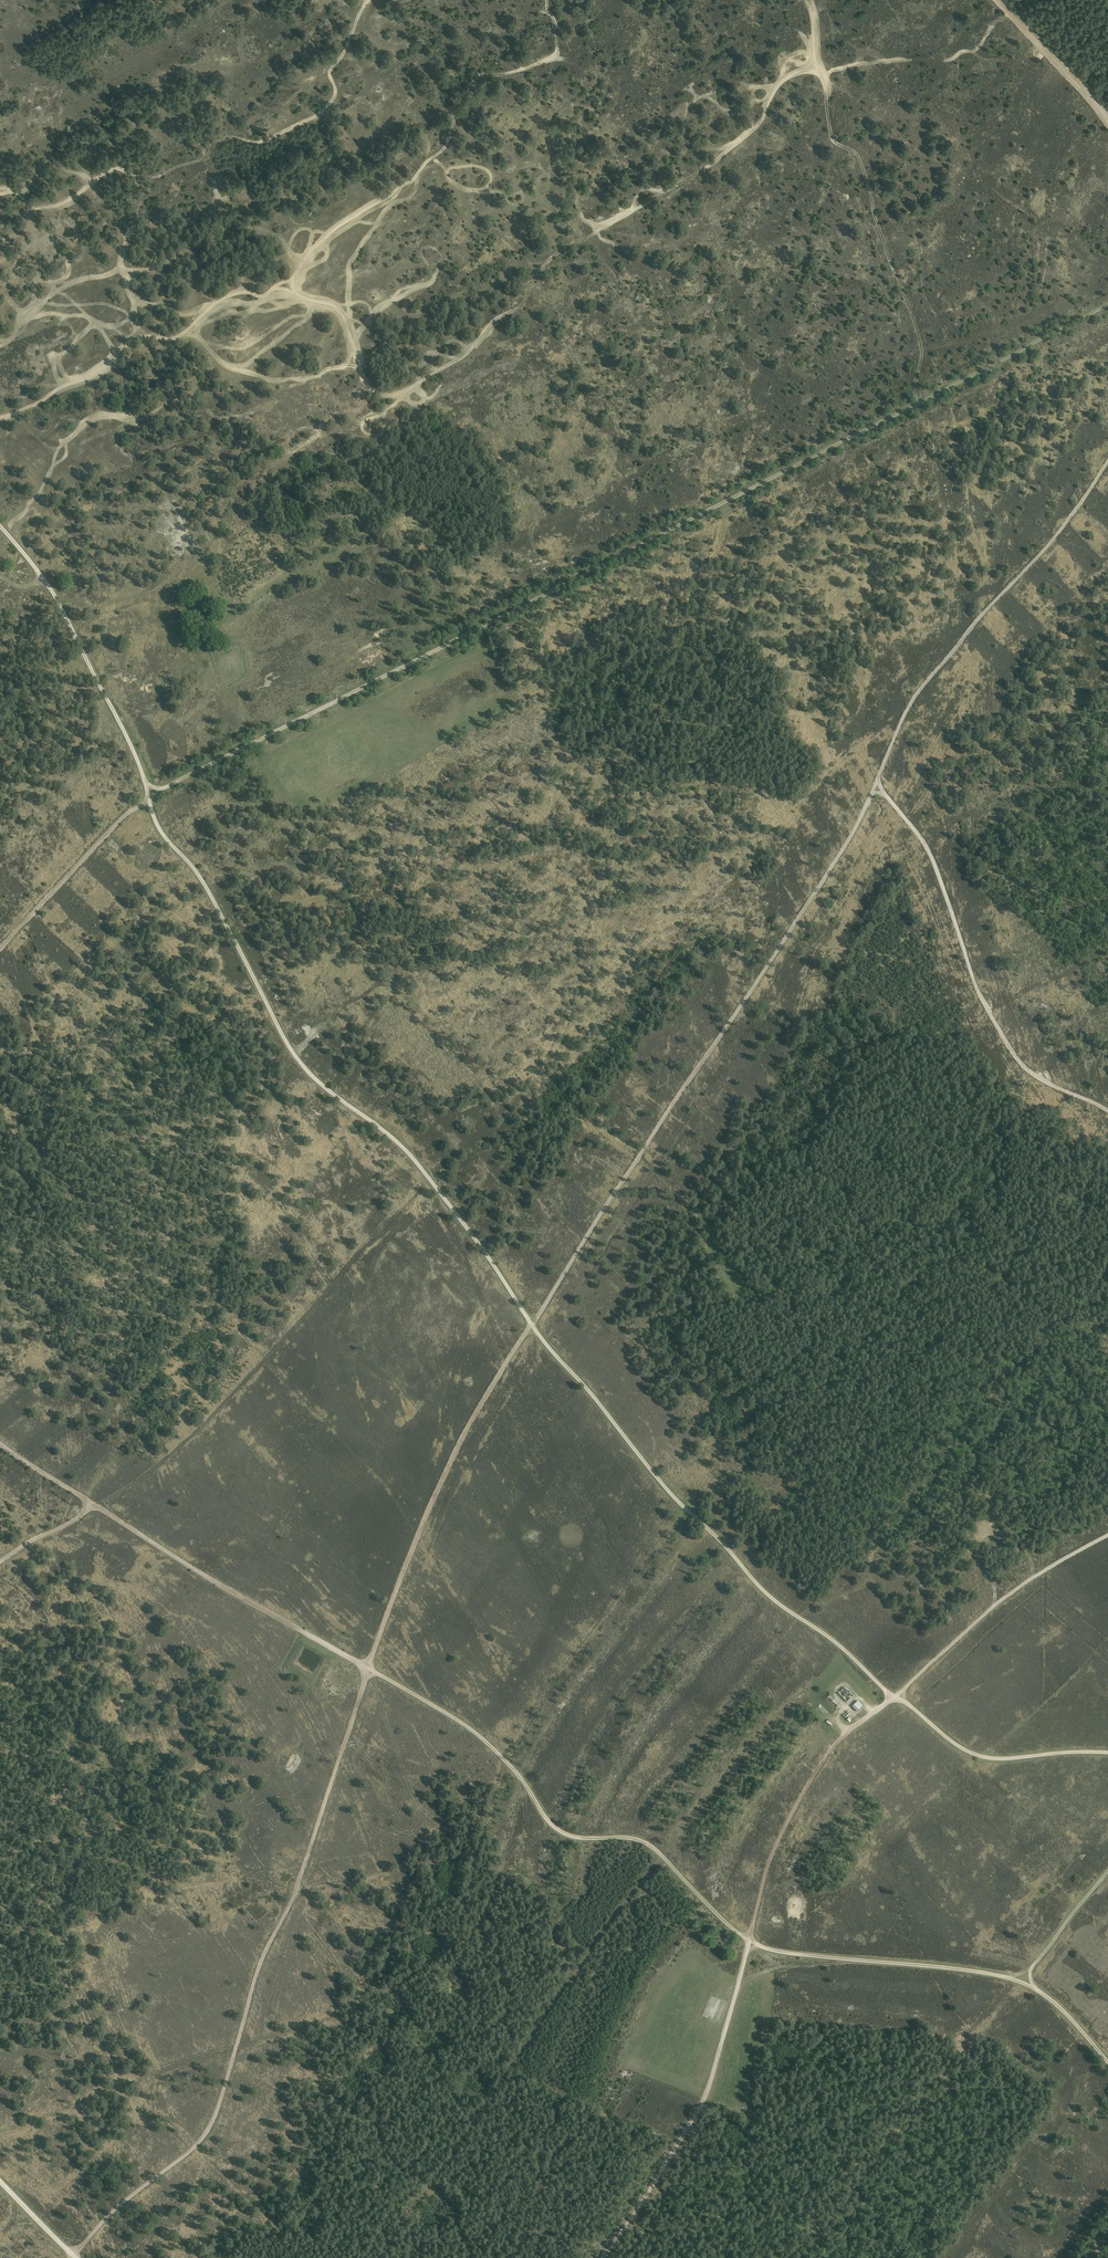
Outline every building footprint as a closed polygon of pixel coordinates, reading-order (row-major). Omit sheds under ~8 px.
[(847,1701),(853,1695),(844,1686),(838,1692),(847,1701)] [(853,1704),(858,1710),(862,1706),(858,1701),(853,1704)]
